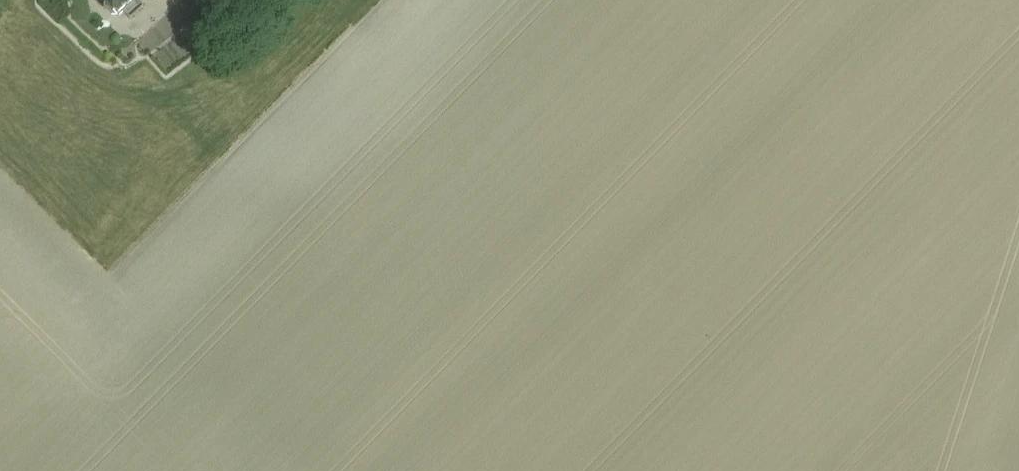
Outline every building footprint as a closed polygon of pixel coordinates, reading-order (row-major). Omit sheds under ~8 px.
[(120,16),(137,0),(104,0),(120,16)]
